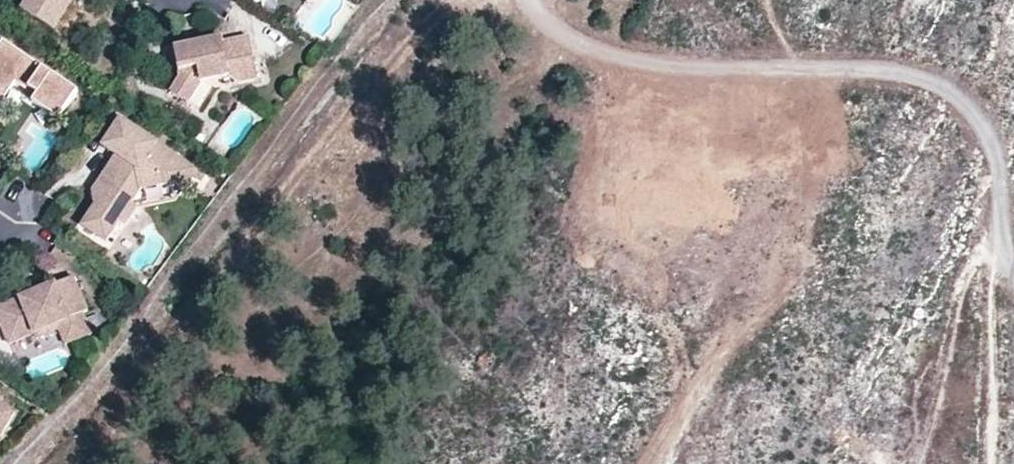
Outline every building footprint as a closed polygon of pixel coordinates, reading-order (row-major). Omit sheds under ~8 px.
[(23,11),(56,30),(74,0),(29,0),(23,11)] [(229,78),(239,83),(258,79),(249,37),(223,42),(223,38),(191,45),(192,51),(176,55),(180,77),(170,92),(187,104),(201,83),(229,78)] [(2,100),(14,81),(26,90),(28,87),(37,92),(31,101),(58,118),(77,88),(3,41),(0,46),(0,99),(2,100)] [(175,48),(176,55),(192,51),(191,45),(175,48)] [(213,90),(239,83),(229,78),(201,83),(187,104),(198,111),(213,90)] [(23,95),(31,101),(37,92),(28,87),(26,90),(23,95)] [(120,171),(106,174),(94,192),(97,206),(83,227),(108,243),(121,222),(122,221),(108,213),(119,196),(133,205),(133,204),(142,190),(175,183),(184,189),(193,175),(202,181),(206,176),(121,120),(103,148),(117,157),(125,162),(120,171)] [(117,157),(106,174),(120,171),(125,162),(117,157)] [(139,208),(133,204),(133,205),(119,196),(108,213),(122,221),(121,222),(127,226),(139,208)] [(74,342),(93,333),(85,314),(89,312),(74,277),(48,288),(38,292),(0,309),(0,318),(3,324),(12,345),(38,335),(65,322),(74,342)] [(35,285),(38,292),(48,288),(45,281),(35,285)] [(68,344),(74,342),(65,322),(38,335),(40,340),(62,330),(68,344)] [(13,415),(0,406),(0,434),(13,415)]
